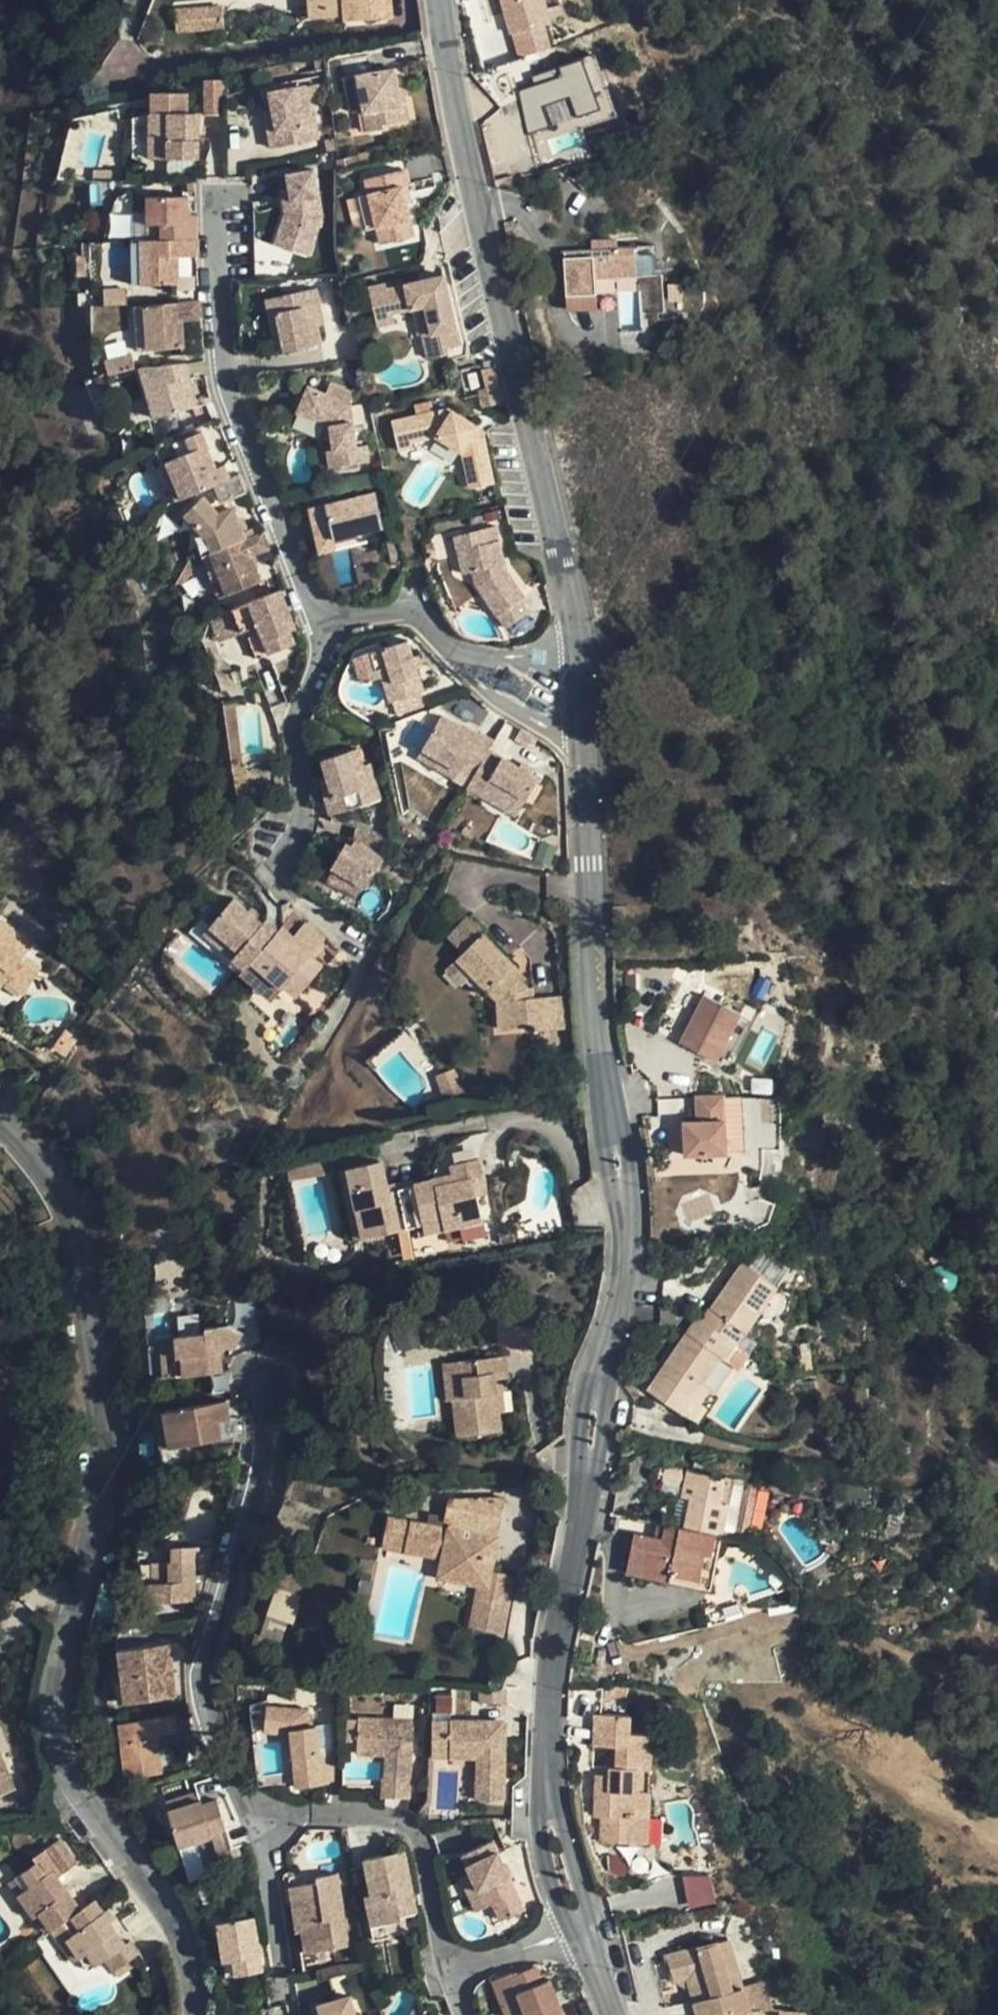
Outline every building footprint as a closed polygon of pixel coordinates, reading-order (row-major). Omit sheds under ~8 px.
[(311,19),(344,16),(345,21),(363,20),(361,0),(309,0),(311,19)] [(363,20),(392,18),(390,0),(361,0),(363,20)] [(516,58),(557,45),(543,0),(497,0),(516,58)] [(225,28),(223,6),(175,10),(177,32),(225,28)] [(513,83),(527,134),(609,111),(595,60),(513,83)] [(382,117),(383,124),(409,120),(405,96),(397,97),(395,90),(398,89),(395,69),(357,75),(363,109),(365,119),(382,117)] [(363,109),(357,75),(344,77),(351,112),(363,109)] [(218,114),(218,80),(204,80),(203,114),(218,114)] [(269,90),(272,108),(276,131),(283,130),(286,144),(319,138),(315,115),(312,115),(310,106),(306,83),(269,90)] [(403,88),(398,89),(395,90),(397,97),(405,96),(403,88)] [(263,110),(267,132),(276,131),(272,108),(263,110)] [(158,112),(157,139),(168,139),(167,158),(199,159),(199,121),(194,121),(194,112),(158,112)] [(384,129),(383,124),(382,117),(365,119),(368,132),(384,129)] [(283,130),(276,131),(267,132),(269,147),(286,144),(283,130)] [(157,158),(167,158),(168,139),(157,139),(157,158)] [(361,164),(358,155),(344,158),(346,168),(361,164)] [(369,194),(376,226),(381,244),(414,236),(407,203),(404,193),(410,192),(404,168),(365,178),(369,194)] [(292,201),(284,202),(286,212),(275,245),(309,256),(322,216),(313,169),(287,174),(290,188),(292,201)] [(278,175),(281,189),(290,188),(287,174),(278,175)] [(281,189),(284,202),(292,201),(290,188),(281,189)] [(412,202),(410,192),(404,193),(407,203),(412,202)] [(367,229),(376,226),(369,194),(359,196),(367,229)] [(161,224),(162,239),(189,239),(188,212),(187,196),(147,196),(147,224),(161,224)] [(188,212),(189,239),(197,239),(196,212),(188,212)] [(132,286),(142,285),(141,239),(131,239),(132,286)] [(177,256),(197,256),(197,239),(189,239),(162,239),(141,239),(142,285),(177,284),(177,256)] [(563,253),(565,297),(593,296),(593,281),(636,279),(635,250),(609,251),(609,243),(595,243),(595,252),(563,253)] [(432,334),(423,336),(428,357),(449,352),(448,347),(461,344),(445,275),(405,283),(388,288),(387,281),(368,285),(377,326),(396,322),(393,312),(416,307),(426,305),(432,334)] [(387,281),(388,288),(405,283),(404,277),(387,281)] [(276,311),(280,334),(284,351),(321,343),(318,326),(315,313),(322,312),(317,287),(266,298),(269,312),(276,311)] [(593,296),(565,297),(566,312),(594,311),(593,296)] [(181,319),(201,318),(199,300),(144,305),(148,350),(183,347),(181,319)] [(138,351),(148,350),(144,305),(134,305),(138,351)] [(416,307),(423,336),(432,334),(426,305),(416,307)] [(273,335),(280,334),(276,311),(269,312),(273,335)] [(325,324),(322,312),(315,313),(318,326),(325,324)] [(110,374),(137,368),(134,353),(107,359),(110,374)] [(185,363),(139,368),(154,419),(197,406),(185,363)] [(471,390),(481,387),(477,371),(467,374),(471,390)] [(331,428),(332,440),(334,450),(327,451),(329,468),(370,462),(367,446),(357,447),(350,405),(355,393),(330,383),(325,394),(308,386),(304,393),(296,413),(325,425),(331,428)] [(296,413),(304,393),(300,391),(292,411),(296,413)] [(417,415),(433,410),(431,401),(414,405),(417,415)] [(433,410),(417,415),(391,421),(397,444),(410,440),(411,442),(435,435),(462,452),(470,489),(495,483),(486,436),(485,435),(476,429),(478,426),(448,407),(433,410)] [(485,435),(488,431),(478,426),(476,429),(485,435)] [(178,457),(166,462),(182,499),(215,485),(230,479),(225,465),(216,469),(206,445),(207,445),(202,432),(186,439),(191,451),(178,457)] [(173,444),(178,457),(191,451),(186,439),(173,444)] [(410,440),(397,444),(398,450),(412,447),(411,442),(410,440)] [(161,464),(177,501),(182,499),(166,462),(161,464)] [(245,492),(239,475),(230,479),(215,485),(222,501),(245,492)] [(308,507),(316,544),(334,539),(383,528),(375,491),(308,507)] [(202,497),(185,514),(207,539),(212,552),(244,539),(240,529),(237,520),(233,509),(218,515),(202,497)] [(202,541),(207,539),(185,514),(181,517),(202,541)] [(242,518),(237,520),(240,529),(246,527),(242,518)] [(468,547),(457,549),(463,574),(472,571),(476,586),(506,629),(529,612),(521,599),(524,597),(506,571),(504,563),(501,563),(499,554),(502,553),(495,525),(465,532),(468,547)] [(250,555),(269,548),(263,532),(244,539),(212,552),(202,556),(219,598),(261,582),(250,555)] [(453,536),(457,549),(468,547),(465,532),(453,536)] [(212,552),(207,539),(202,541),(197,543),(202,556),(212,552)] [(334,539),(316,544),(319,555),(337,551),(334,539)] [(196,566),(188,561),(177,582),(184,586),(196,566)] [(292,619),(280,590),(232,609),(241,632),(245,631),(256,660),(295,645),(290,632),(286,621),(292,619)] [(219,641),(241,632),(232,609),(209,618),(219,641)] [(296,629),(292,619),(286,621),(290,632),(296,629)] [(408,640),(363,653),(371,680),(382,677),(391,674),(394,683),(385,685),(390,702),(424,691),(417,668),(414,657),(408,640)] [(361,683),(371,680),(363,653),(353,656),(361,683)] [(420,655),(414,657),(417,668),(423,666),(420,655)] [(382,677),(385,685),(394,683),(391,674),(382,677)] [(479,734),(472,729),(468,736),(462,732),(464,728),(442,715),(422,749),(460,771),(472,778),(489,749),(494,741),(479,732),(479,734)] [(468,736),(472,729),(465,726),(464,728),(462,732),(468,736)] [(528,746),(533,737),(520,729),(514,740),(527,747),(528,746)] [(537,739),(533,737),(528,746),(532,749),(537,739)] [(358,749),(321,760),(326,776),(318,779),(329,815),(380,799),(370,764),(363,766),(358,749)] [(460,771),(422,749),(417,759),(454,780),(460,771)] [(538,778),(489,749),(472,778),(467,787),(480,795),(487,782),(498,789),(497,792),(522,807),(538,778)] [(487,782),(480,795),(491,801),(497,792),(498,789),(487,782)] [(522,807),(497,792),(491,801),(516,816),(522,807)] [(383,858),(389,836),(358,828),(354,840),(351,846),(346,843),(331,868),(333,869),(363,887),(365,888),(383,858)] [(351,846),(354,840),(349,837),(346,843),(351,846)] [(360,893),(363,887),(333,869),(329,874),(360,893)] [(233,898),(209,927),(237,952),(231,959),(244,970),(250,963),(277,932),(264,921),(262,924),(233,898)] [(614,906),(615,927),(624,926),(624,905),(614,906)] [(449,939),(463,954),(482,934),(487,930),(473,916),(449,939)] [(5,982),(23,995),(41,970),(23,957),(32,943),(0,920),(0,989),(5,982)] [(277,932),(250,963),(281,989),(283,987),(296,999),(321,968),(296,945),(299,942),(281,926),(277,932)] [(209,927),(202,935),(231,959),(237,952),(209,927)] [(463,954),(457,960),(472,976),(497,1001),(499,1029),(534,1027),(534,1031),(550,1030),(548,998),(533,998),(532,989),(528,990),(522,984),(513,975),(518,971),(482,934),(463,954)] [(231,959),(202,935),(198,940),(239,975),(244,970),(231,959)] [(461,987),(472,976),(457,960),(445,971),(461,987)] [(526,980),(518,971),(513,975),(522,984),(526,980)] [(716,1062),(740,1013),(703,994),(679,1042),(716,1062)] [(456,1069),(436,1075),(443,1098),(464,1092),(456,1069)] [(683,1122),(685,1156),(726,1153),(723,1095),(696,1097),(697,1122),(683,1122)] [(381,1161),(347,1168),(363,1239),(391,1232),(409,1228),(423,1225),(425,1233),(483,1220),(474,1183),(484,1181),(479,1159),(451,1165),(454,1175),(455,1182),(436,1186),(434,1179),(414,1184),(414,1185),(417,1198),(401,1202),(398,1189),(387,1191),(386,1185),(381,1161)] [(356,1240),(363,1239),(347,1168),(340,1170),(356,1240)] [(454,1175),(434,1179),(436,1186),(455,1182),(454,1175)] [(413,1179),(386,1185),(387,1191),(398,1189),(414,1185),(414,1184),(413,1179)] [(417,1198),(414,1185),(398,1189),(401,1202),(417,1198)] [(409,1228),(391,1232),(396,1264),(415,1259),(409,1228)] [(503,1245),(516,1242),(513,1230),(500,1233),(503,1245)] [(726,1362),(738,1344),(777,1286),(743,1262),(703,1320),(697,1317),(648,1390),(682,1413),(703,1383),(720,1358),(726,1362)] [(160,1347),(163,1378),(221,1373),(219,1352),(222,1346),(230,1350),(242,1333),(228,1325),(205,1328),(206,1333),(177,1336),(178,1346),(160,1347)] [(751,1352),(738,1344),(726,1362),(739,1370),(751,1352)] [(459,1400),(453,1400),(457,1437),(501,1432),(499,1414),(495,1380),(502,1379),(508,1378),(505,1356),(455,1362),(459,1400)] [(459,1400),(455,1362),(443,1364),(447,1401),(453,1400),(459,1400)] [(495,1380),(499,1414),(505,1413),(502,1379),(495,1380)] [(703,1383),(682,1413),(691,1418),(711,1387),(703,1383)] [(219,1422),(229,1420),(226,1401),(164,1411),(169,1448),(222,1439),(219,1422)] [(654,1480),(662,1481),(665,1465),(658,1464),(654,1480)] [(663,1540),(653,1538),(633,1534),(626,1572),(668,1580),(670,1574),(698,1579),(703,1554),(710,1555),(715,1534),(722,1535),(728,1506),(720,1504),(725,1477),(687,1469),(665,1465),(662,1481),(662,1484),(683,1489),(682,1497),(689,1499),(684,1527),(675,1526),(666,1524),(663,1540)] [(720,1504),(728,1506),(754,1511),(759,1485),(725,1477),(720,1504)] [(683,1489),(662,1484),(660,1492),(682,1497),(683,1489)] [(682,1497),(675,1526),(684,1527),(689,1499),(682,1497)] [(456,1530),(448,1529),(394,1518),(388,1548),(440,1557),(450,1559),(448,1569),(481,1576),(479,1588),(470,1628),(503,1634),(514,1576),(491,1571),(485,1571),(490,1545),(481,1543),(483,1528),(493,1530),(497,1507),(499,1499),(454,1499),(449,1522),(457,1524),(456,1530)] [(491,1571),(503,1508),(497,1507),(493,1530),(490,1545),(485,1571),(491,1571)] [(457,1524),(449,1522),(448,1529),(456,1530),(457,1524)] [(657,1522),(653,1538),(663,1540),(666,1524),(657,1522)] [(481,1543),(490,1545),(493,1530),(483,1528),(481,1543)] [(718,1557),(722,1535),(715,1534),(710,1555),(718,1557)] [(138,1582),(148,1582),(153,1581),(153,1561),(153,1546),(138,1546),(138,1582)] [(173,1560),(153,1561),(153,1581),(148,1582),(149,1601),(195,1600),(194,1560),(196,1560),(196,1546),(172,1546),(173,1560)] [(172,1546),(153,1546),(153,1561),(173,1560),(172,1546)] [(698,1579),(696,1586),(711,1589),(718,1557),(710,1555),(703,1554),(698,1579)] [(445,1581),(448,1569),(450,1559),(440,1557),(436,1579),(445,1581)] [(481,1576),(448,1569),(445,1581),(479,1588),(481,1576)] [(668,1580),(696,1586),(698,1579),(670,1574),(668,1580)] [(139,1602),(149,1601),(148,1582),(138,1582),(139,1602)] [(125,1703),(176,1696),(170,1643),(118,1649),(125,1703)] [(291,1733),(296,1788),(322,1785),(316,1726),(309,1727),(308,1711),(267,1706),(264,1730),(291,1733)] [(639,1768),(650,1769),(651,1734),(627,1733),(628,1716),(596,1714),(595,1745),(618,1746),(617,1768),(596,1767),(594,1816),(602,1817),(601,1843),(628,1844),(629,1817),(648,1818),(649,1792),(638,1792),(639,1768)] [(118,1724),(125,1779),(163,1774),(158,1736),(176,1733),(174,1716),(118,1724)] [(407,1728),(407,1718),(359,1716),(357,1744),(379,1745),(387,1756),(386,1779),(382,1779),(382,1796),(409,1798),(412,1740),(414,1740),(414,1729),(407,1728)] [(481,1782),(478,1782),(477,1799),(503,1800),(504,1740),(486,1721),(450,1720),(450,1723),(432,1723),(431,1757),(449,1757),(449,1748),(472,1748),(481,1757),(481,1782)] [(505,1721),(486,1721),(504,1740),(505,1721)] [(379,1745),(357,1744),(357,1754),(387,1756),(379,1745)] [(449,1757),(478,1757),(481,1757),(472,1748),(449,1748),(449,1757)] [(14,1790),(0,1755),(0,1796),(14,1790)] [(638,1792),(649,1792),(650,1769),(639,1768),(638,1792)] [(166,1801),(168,1809),(201,1800),(198,1791),(166,1801)] [(202,1804),(201,1800),(168,1809),(178,1846),(211,1837),(210,1833),(226,1829),(226,1827),(218,1799),(202,1804)] [(647,1845),(648,1818),(629,1817),(628,1844),(647,1845)] [(226,1827),(226,1829),(231,1849),(248,1844),(239,1823),(226,1827)] [(15,1847),(18,1850),(22,1852),(26,1853),(30,1853),(45,1842),(35,1828),(15,1832),(13,1840),(14,1844),(15,1847)] [(36,1863),(15,1878),(24,1890),(18,1895),(33,1916),(34,1916),(39,1912),(52,1931),(57,1927),(80,1959),(87,1953),(96,1966),(106,1960),(114,1971),(134,1958),(139,1954),(130,1941),(125,1945),(110,1924),(103,1914),(94,1901),(80,1911),(57,1878),(76,1864),(59,1840),(33,1858),(36,1863)] [(462,1855),(469,1872),(485,1906),(493,1902),(500,1920),(525,1909),(493,1840),(462,1855)] [(372,1894),(378,1924),(401,1920),(400,1916),(416,1913),(404,1851),(365,1859),(372,1894)] [(476,1911),(485,1906),(469,1872),(460,1876),(476,1911)] [(348,1946),(337,1873),(316,1877),(317,1883),(290,1887),(297,1931),(302,1930),(306,1952),(348,1946)] [(714,1902),(708,1874),(681,1879),(687,1908),(714,1902)] [(9,1882),(18,1895),(24,1890),(15,1878),(9,1882)] [(370,1926),(378,1924),(372,1894),(364,1895),(370,1926)] [(27,1920),(33,1916),(18,1895),(12,1899),(27,1920)] [(109,1909),(103,1914),(110,1924),(116,1919),(109,1909)] [(47,1934),(52,1931),(39,1912),(34,1916),(47,1934)] [(241,1959),(244,1975),(262,1971),(253,1918),(217,1923),(223,1962),(231,1961),(241,1959)] [(74,1962),(80,1959),(57,1927),(52,1931),(74,1962)] [(728,1938),(719,1941),(733,1989),(742,1987),(728,1938)] [(744,2009),(749,2009),(742,1987),(733,1989),(719,1941),(666,1956),(674,1981),(687,1977),(691,1990),(694,2000),(699,2014),(745,2014),(744,2009)] [(89,1971),(96,1966),(87,1953),(80,1959),(89,1971)] [(139,1965),(134,1958),(114,1971),(119,1978),(139,1965)] [(234,1976),(244,1975),(241,1959),(231,1961),(234,1976)] [(535,1985),(542,1982),(536,1966),(529,1968),(535,1985)] [(362,1993),(356,1967),(327,1972),(334,2000),(350,1996),(362,1993)] [(529,1968),(512,1975),(511,1973),(492,1981),(505,2014),(563,2014),(549,1980),(542,1982),(535,1985),(529,1968)] [(687,1977),(674,1981),(691,1990),(687,1977)] [(742,1987),(749,2009),(773,2008),(764,1979),(742,1987)] [(360,2013),(354,2014),(350,1996),(334,2000),(317,2005),(320,2014),(360,2014),(360,2013)] [(694,2000),(666,2006),(668,2014),(699,2014),(694,2000)]
